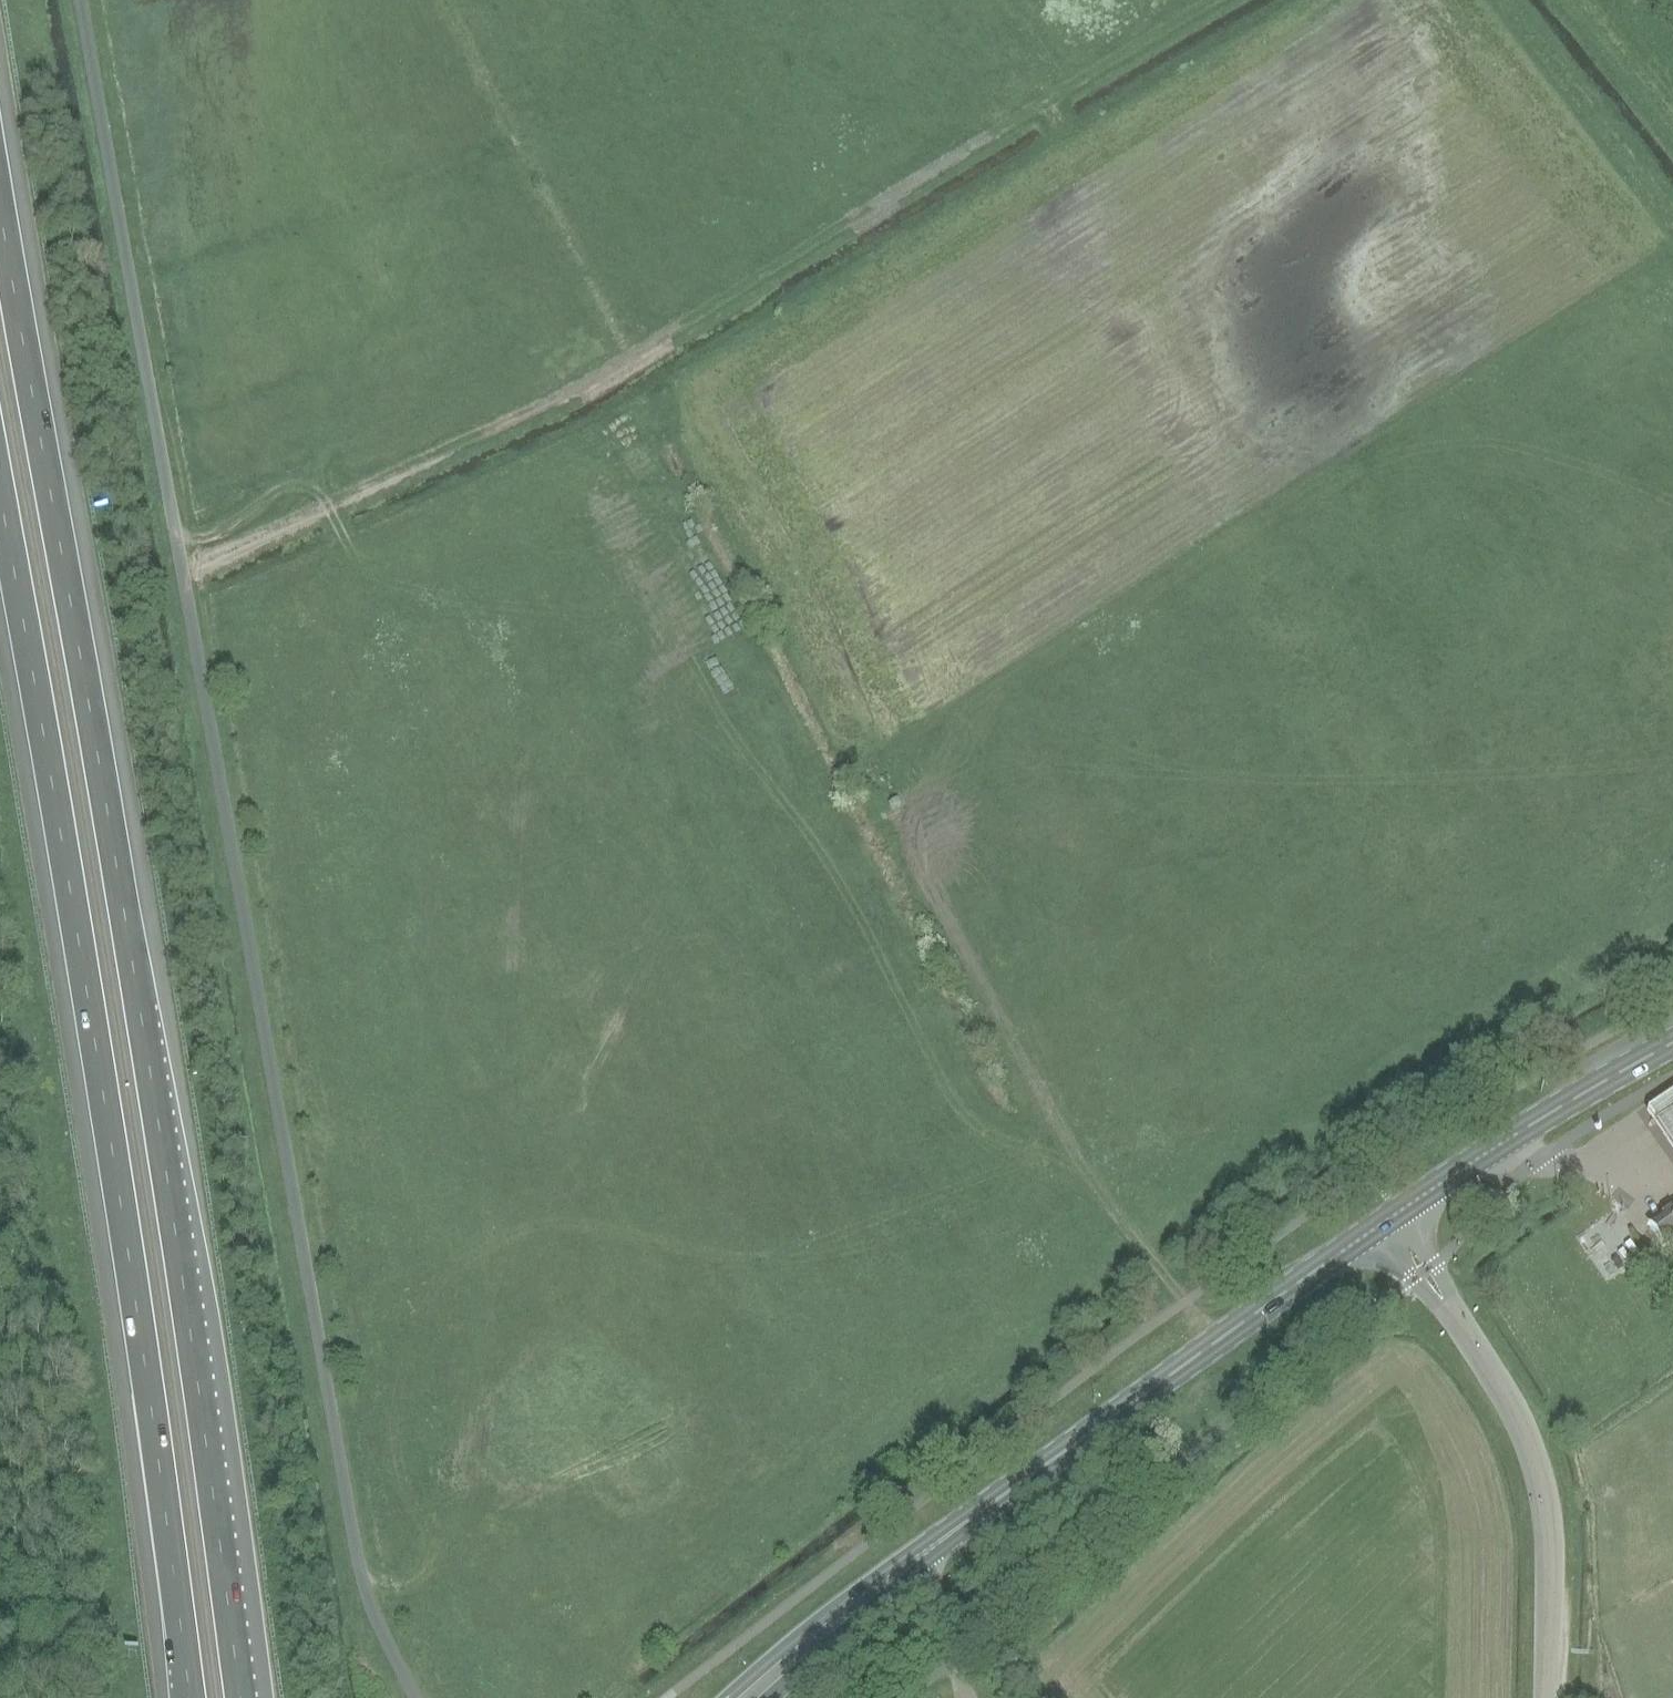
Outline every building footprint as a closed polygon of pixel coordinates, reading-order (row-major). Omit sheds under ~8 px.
[(1646,1108),(1672,1146),(1672,1089),(1646,1108)] [(1647,1223),(1664,1248),(1672,1242),(1672,1205),(1647,1223)]
